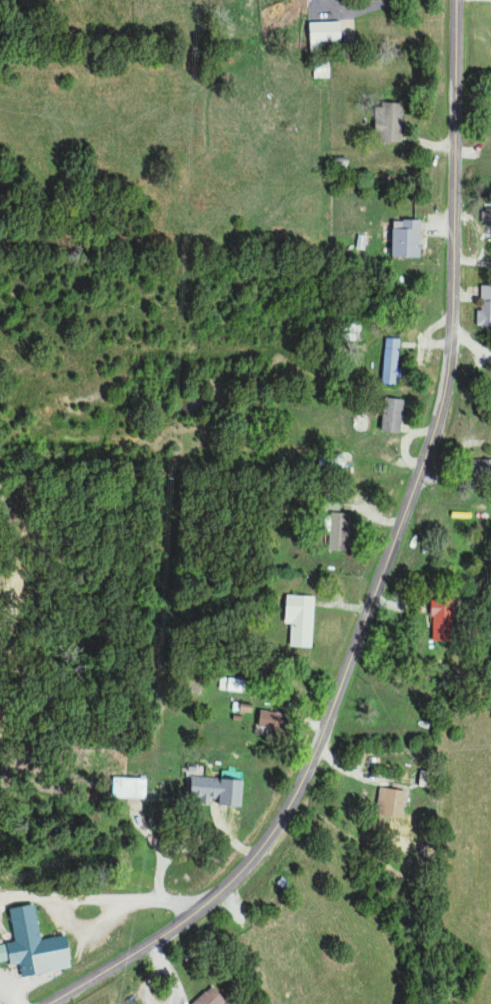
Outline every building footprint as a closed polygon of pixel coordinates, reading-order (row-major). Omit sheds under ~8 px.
[(339,23),(308,24),(309,51),(319,51),(319,43),(340,43),(339,23)] [(329,64),(313,64),(313,79),(328,79),(329,64)] [(378,132),(378,141),(400,142),(401,104),(373,103),(373,132),(378,132)] [(391,220),(390,256),(419,257),(420,221),(391,220)] [(475,326),(490,326),(490,285),(479,285),(479,310),(476,310),(475,326)] [(399,339),(383,338),(381,384),(397,385),(399,339)] [(398,432),(403,400),(384,397),(379,429),(398,432)] [(327,551),(346,551),(347,514),(330,513),(329,522),(327,522),(327,551)] [(289,647),(311,648),(313,597),(284,596),(283,624),(290,624),(289,647)] [(430,641),(452,641),(453,601),(430,600),(430,641)] [(245,693),(246,680),(219,678),(218,690),(245,693)] [(278,714),(259,711),(255,731),(275,734),(278,714)] [(111,798),(145,799),(145,779),(111,778),(111,798)] [(375,815),(401,818),(404,791),(378,788),(375,815)] [(12,942),(0,944),(0,963),(7,961),(8,966),(17,964),(19,977),(70,969),(64,936),(38,940),(32,905),(7,909),(12,942)] [(224,1001),(210,986),(191,1003),(221,1003),(224,1001)]
